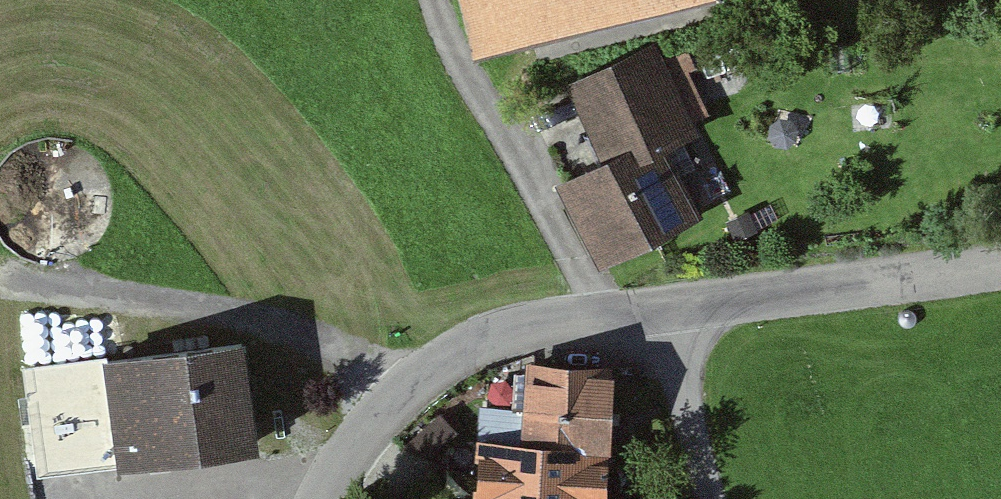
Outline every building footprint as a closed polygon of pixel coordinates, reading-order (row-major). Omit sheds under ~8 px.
[(717,1),(717,0),(467,0),(481,57),(717,1)] [(558,183),(594,254),(682,211),(646,139),(669,129),(664,117),(641,66),(637,57),(575,85),(608,158),(558,183)] [(98,359),(113,465),(247,448),(232,341),(100,359),(98,359)] [(598,368),(522,365),(522,372),(507,371),(504,409),(476,407),(471,480),(522,483),(524,445),(594,448),(598,368)] [(471,480),(470,498),(592,498),(594,448),(524,445),(522,483),(471,480)]
